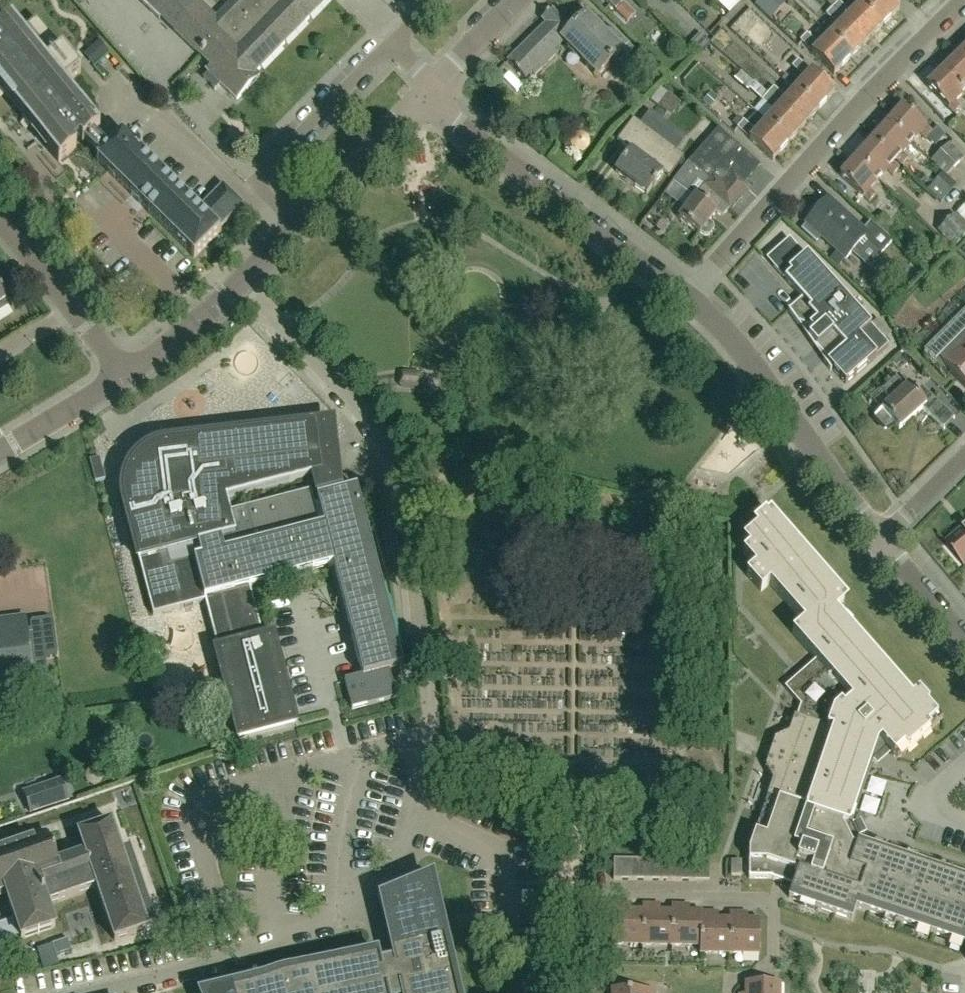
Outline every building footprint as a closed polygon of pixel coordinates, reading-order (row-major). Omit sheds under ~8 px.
[(216,18),(197,0),(140,0),(159,19),(162,17),(174,28),(173,29),(211,66),(207,70),(237,100),(260,76),(256,73),(327,0),(234,0),(216,18)] [(883,25),(861,3),(851,12),(839,0),(832,7),(866,41),(883,25)] [(891,0),(864,0),(861,3),(883,25),(899,8),(891,0)] [(636,14),(625,3),(616,12),(627,23),(636,14)] [(866,41),(832,7),(826,14),(838,26),(828,36),(850,58),(866,41)] [(524,78),(530,72),(531,71),(535,74),(556,53),(553,50),(563,40),(598,75),(620,53),(624,58),(632,50),(610,27),(603,34),(585,16),(571,29),(552,9),(542,18),(547,23),(507,61),(524,78)] [(100,129),(64,85),(79,73),(38,21),(23,34),(11,20),(0,29),(0,91),(58,162),(76,148),(73,145),(79,140),(82,143),(83,142),(99,158),(96,161),(194,257),(220,231),(218,230),(244,204),(223,184),(198,210),(122,134),(108,149),(93,134),(100,129)] [(850,58),(828,36),(819,45),(807,33),(800,40),(812,52),(834,74),(850,58)] [(721,45),(731,54),(741,44),(731,34),(721,45)] [(641,50),(631,61),(650,80),(660,69),(641,50)] [(960,53),(943,69),(964,92),(964,58),(960,53)] [(819,108),(834,91),(799,59),(792,66),(804,77),(796,87),(819,108)] [(943,69),(927,86),(948,108),(954,113),(961,106),(956,101),(964,92),(943,69)] [(788,142),(803,125),(767,93),(742,70),(734,79),(748,91),(749,89),(763,101),(753,112),(759,117),(788,142)] [(803,125),(819,108),(796,87),(787,97),(774,86),(767,93),(803,125)] [(903,106),(887,123),(910,144),(919,134),(925,139),(932,131),(926,126),(926,127),(903,106)] [(632,149),(616,170),(635,185),(634,185),(646,194),(661,174),(660,174),(663,170),(669,175),(685,155),(634,117),(618,139),(632,149)] [(788,142),(759,117),(750,126),(743,120),(737,127),(750,138),(749,139),(772,160),(788,142)] [(910,144),(887,123),(871,141),(895,162),(896,160),(902,165),(908,158),(903,153),(910,144)] [(680,177),(699,191),(720,206),(723,202),(729,207),(748,186),(743,183),(760,164),(718,128),(689,162),(690,163),(680,177)] [(895,162),(871,141),(856,159),(879,179),(887,171),(892,175),(899,168),(894,163),(895,162)] [(931,160),(942,173),(945,175),(946,175),(964,158),(950,143),(931,160)] [(879,179),(856,159),(840,176),(863,197),(869,202),(875,194),(870,189),(879,179)] [(957,185),(946,175),(945,175),(942,173),(932,185),(928,180),(922,186),(941,203),(957,185)] [(717,210),(720,206),(699,191),(679,217),(700,233),(717,210)] [(881,253),(894,239),(876,222),(872,227),(869,224),(864,230),(835,204),(830,209),(823,202),(819,206),(818,205),(814,206),(807,214),(807,218),(808,219),(805,222),(807,223),(802,229),(816,241),(821,236),(846,258),(855,248),(868,261),(878,251),(881,253)] [(883,214),(876,222),(894,239),(901,231),(883,214)] [(954,247),(964,236),(964,224),(955,214),(938,231),(954,247)] [(871,325),(807,254),(805,256),(789,239),(766,259),(802,299),(790,309),(799,325),(801,323),(812,335),(810,337),(818,346),(816,347),(829,361),(827,363),(845,383),(889,345),(871,325)] [(5,300),(7,299),(0,288),(0,311),(9,306),(5,300)] [(29,324),(36,309),(23,303),(16,319),(29,324)] [(964,332),(955,324),(949,330),(957,339),(943,354),(934,345),(925,354),(933,363),(937,360),(964,388),(964,331),(964,332)] [(921,386),(916,391),(909,384),(905,388),(896,377),(881,391),(890,401),(882,408),(882,409),(875,416),(885,428),(894,422),(899,428),(922,408),(944,427),(954,417),(921,386)] [(334,565),(348,619),(362,677),(345,681),(352,709),(396,698),(389,670),(400,667),(354,489),(318,499),(319,504),(315,505),(313,494),(229,516),(225,497),(321,473),(314,426),(175,441),(169,441),(165,442),(162,443),(158,444),(154,446),(151,447),(148,449),(144,452),(143,453),(138,458),(135,462),(133,465),(131,469),(130,471),(129,473),(127,477),(126,482),(125,484),(125,488),(124,490),(124,493),(124,497),(124,501),(153,614),(207,601),(219,651),(241,738),(294,724),(272,637),(262,640),(248,587),(334,565)] [(857,846),(851,845),(842,826),(849,806),(857,797),(862,788),(865,781),(866,770),(865,759),(870,743),(878,746),(882,742),(894,755),(904,747),(907,750),(931,729),(928,726),(937,717),(927,705),(929,704),(919,692),(910,699),(894,681),(891,684),(876,666),(879,664),(858,640),(855,642),(839,625),(843,622),(833,611),(844,601),(833,588),(830,591),(815,573),(818,571),(797,546),(794,549),(778,532),(782,529),(771,516),(767,519),(766,518),(759,524),(760,526),(745,540),(751,547),(745,553),(757,567),(748,574),(763,591),(772,584),(805,622),(794,633),(817,660),(786,687),(801,705),(798,717),(795,716),(790,733),(776,740),(767,766),(774,780),(749,851),(749,878),(769,879),(793,887),(790,897),(852,918),(856,906),(964,943),(964,878),(858,842),(857,846)] [(550,536),(550,543),(559,543),(560,545),(561,547),(568,554),(569,555),(580,555),(582,555),(589,547),(590,546),(591,544),(600,544),(600,537),(591,537),(590,535),(590,534),(582,526),(581,526),(570,525),(569,526),(561,533),(560,534),(559,537),(550,536)] [(964,567),(964,527),(946,543),(964,567)] [(33,686),(30,659),(19,660),(18,655),(24,654),(25,654),(26,653),(27,652),(27,651),(27,650),(24,625),(23,624),(23,623),(22,623),(21,622),(20,622),(0,624),(0,690),(33,686)] [(458,776),(467,784),(478,773),(470,764),(458,776)] [(0,851),(0,895),(6,893),(21,938),(55,927),(48,905),(97,888),(115,940),(148,929),(157,926),(130,850),(122,853),(111,823),(79,834),(85,853),(57,863),(47,835),(0,851)] [(677,843),(687,836),(677,823),(668,830),(677,843)] [(696,860),(675,859),(619,859),(618,879),(696,880),(696,860)] [(732,861),(731,875),(741,876),(742,861),(732,861)] [(431,875),(416,881),(379,897),(393,958),(381,961),(379,954),(361,958),(266,980),(264,981),(243,986),(241,986),(240,986),(212,992),(458,992),(431,875)] [(641,945),(642,911),(627,910),(627,904),(613,904),(612,944),(641,945)] [(672,945),(672,911),(657,911),(657,904),(642,904),(642,911),(641,945),(672,945)] [(701,945),(702,911),(686,911),(686,905),(672,904),(672,911),(672,945),(701,945)] [(730,953),(730,919),(715,919),(715,911),(702,911),(701,945),(701,953),(730,953)] [(731,912),(730,919),(730,953),(760,954),(760,919),(744,919),(744,912),(731,912)] [(52,944),(56,956),(71,950),(68,939),(52,944)] [(781,982),(746,981),(746,992),(781,992),(781,982)]
